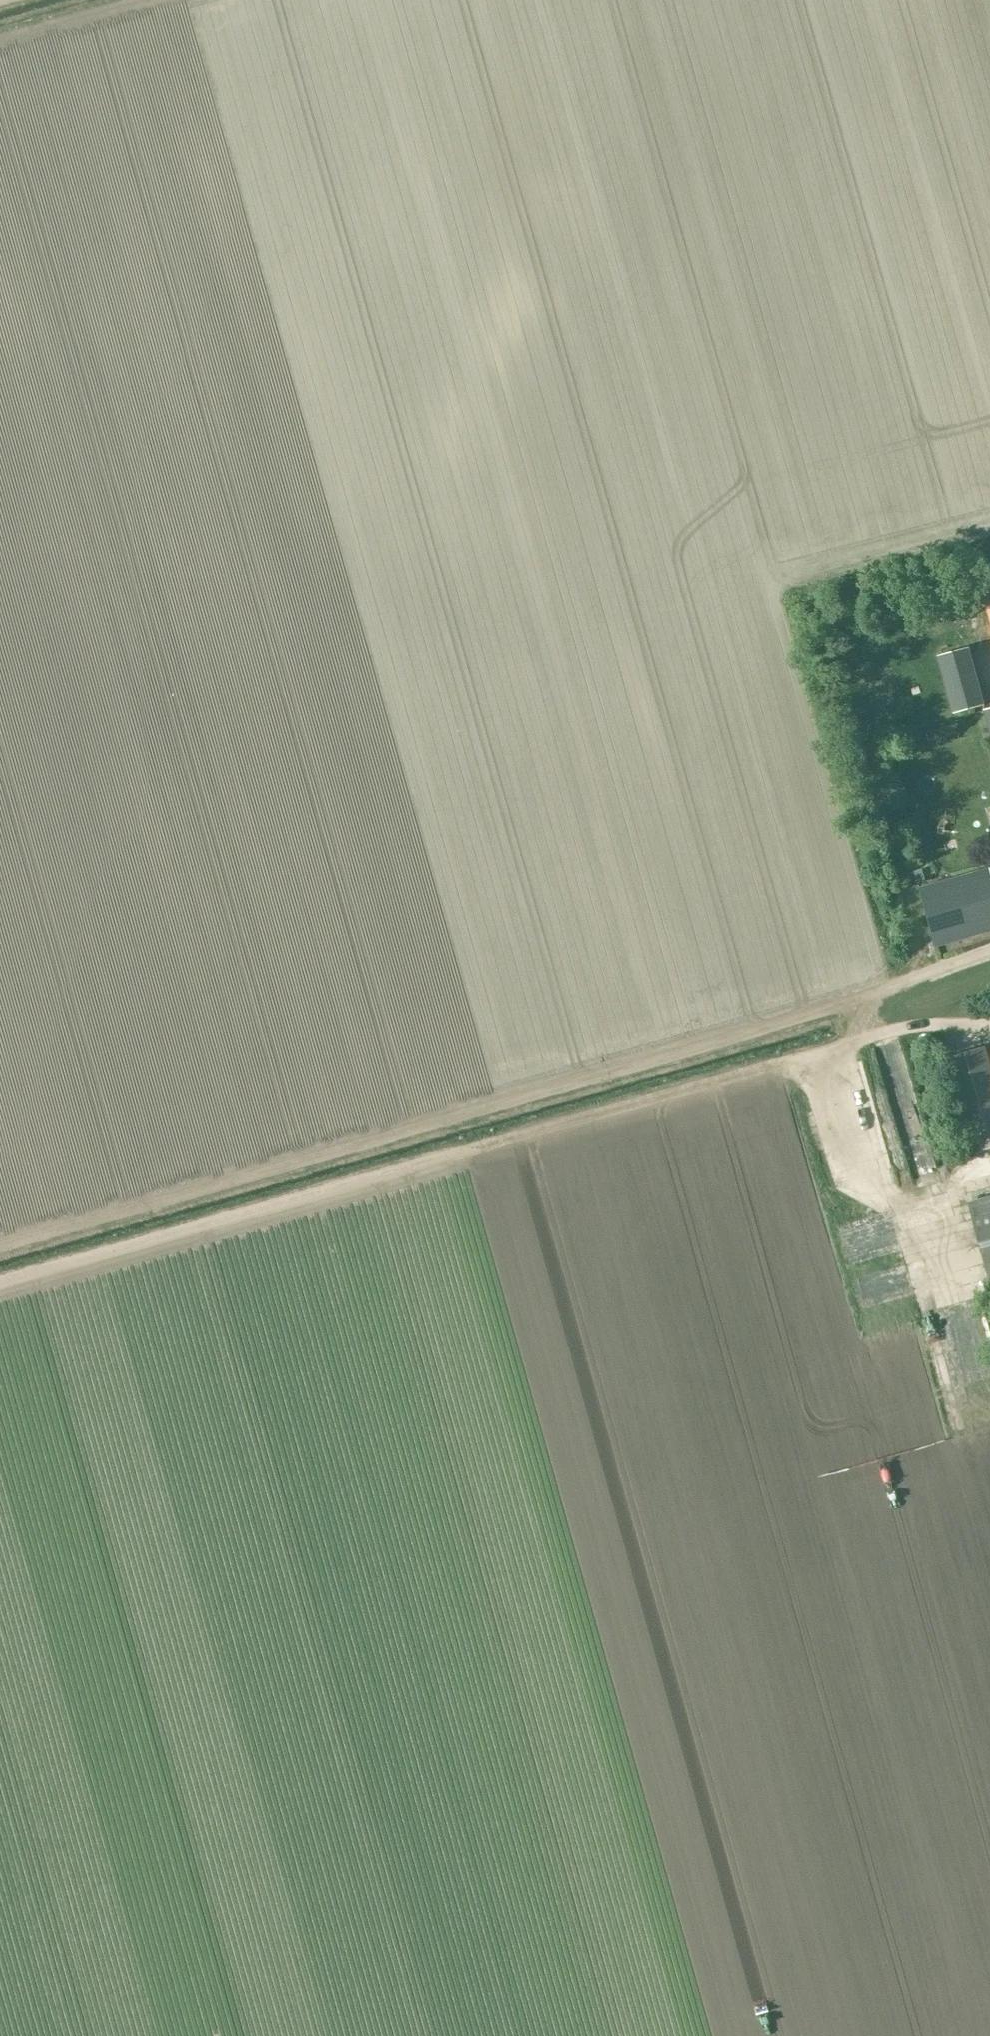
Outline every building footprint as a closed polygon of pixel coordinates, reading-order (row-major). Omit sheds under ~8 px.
[(936,655),(952,714),(985,705),(969,646),(936,655)] [(989,931),(989,873),(988,867),(918,887),(935,947),(989,931)] [(989,1146),(989,1074),(982,1045),(944,1056),(970,1152),(989,1146)] [(966,1201),(989,1285),(989,1194),(966,1201)]
